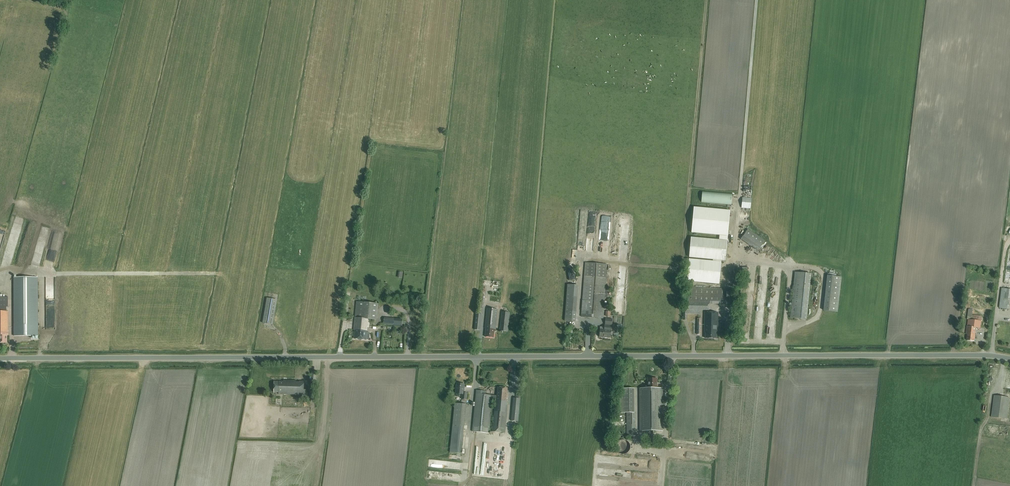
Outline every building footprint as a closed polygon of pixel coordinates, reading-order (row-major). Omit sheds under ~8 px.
[(701,202),(731,205),(732,194),(702,191),(701,202)] [(730,211),(694,207),(692,233),(719,235),(719,240),(691,237),(689,257),(713,260),(713,261),(689,259),(687,281),(719,284),(721,260),(726,261),(730,211)] [(742,238),(760,250),(766,240),(749,228),(742,238)] [(603,318),(606,278),(607,264),(586,262),(584,276),(581,316),(603,318)] [(806,319),(811,274),(795,272),(790,318),(806,319)] [(837,312),(841,277),(827,276),(824,311),(837,312)] [(37,277),(13,277),(14,331),(38,330),(37,277)] [(731,304),(732,288),(688,287),(687,303),(683,303),(683,320),(686,320),(686,314),(700,314),(700,311),(710,311),(710,304),(731,304)] [(1000,308),(1009,309),(1009,289),(1002,288),(1000,308)] [(273,324),(277,300),(267,298),(263,323),(273,324)] [(374,309),(374,303),(356,302),(355,317),(354,329),(355,330),(354,338),(366,339),(367,327),(368,327),(369,319),(372,319),(373,309),(374,309)] [(495,332),(496,329),(495,329),(497,310),(487,309),(485,328),(486,329),(485,337),(494,338),(494,332),(495,332)] [(980,328),(981,321),(982,316),(975,315),(972,315),(973,310),(969,309),(967,319),(968,320),(967,326),(966,334),(967,334),(967,340),(974,341),(976,328),(980,328)] [(508,332),(510,313),(501,312),(499,331),(508,332)] [(708,338),(708,339),(714,339),(714,338),(717,338),(717,332),(718,313),(705,313),(705,329),(705,331),(705,332),(705,338),(708,338)] [(394,318),(384,317),(384,325),(394,325),(394,318)] [(612,332),(612,319),(605,318),(604,328),(600,327),(600,337),(610,338),(611,332),(612,332)] [(657,387),(657,378),(647,378),(647,388),(642,388),(642,417),(645,417),(646,422),(642,422),(642,431),(661,431),(661,422),(659,422),(659,417),(662,417),(662,387),(657,387)] [(304,389),(304,381),(296,381),(283,380),(283,382),(274,381),(274,392),(278,392),(278,394),(307,395),(307,389),(304,389)] [(466,399),(467,393),(464,392),(465,384),(457,383),(456,393),(462,394),(462,399),(466,399)] [(506,396),(507,388),(498,387),(497,396),(485,395),(486,391),(476,390),(473,425),(472,431),(489,433),(489,427),(492,400),(495,400),(492,431),(505,433),(508,401),(506,401),(506,396)] [(1007,419),(1009,397),(994,395),(992,417),(1007,419)] [(518,421),(520,398),(513,398),(511,421),(518,421)] [(626,437),(635,437),(635,412),(626,412),(626,437)] [(464,438),(465,420),(460,419),(460,425),(454,425),(452,451),(461,451),(461,446),(461,438),(464,438)] [(622,440),(620,440),(619,441),(618,441),(617,442),(617,443),(616,444),(616,446),(616,447),(616,448),(616,449),(617,450),(617,452),(618,452),(619,453),(620,454),(622,454),(623,454),(624,454),(625,454),(627,453),(628,452),(629,450),(630,449),(630,448),(630,447),(630,446),(630,444),(629,443),(628,442),(628,441),(627,441),(625,440),(624,440),(623,440),(622,440)]
